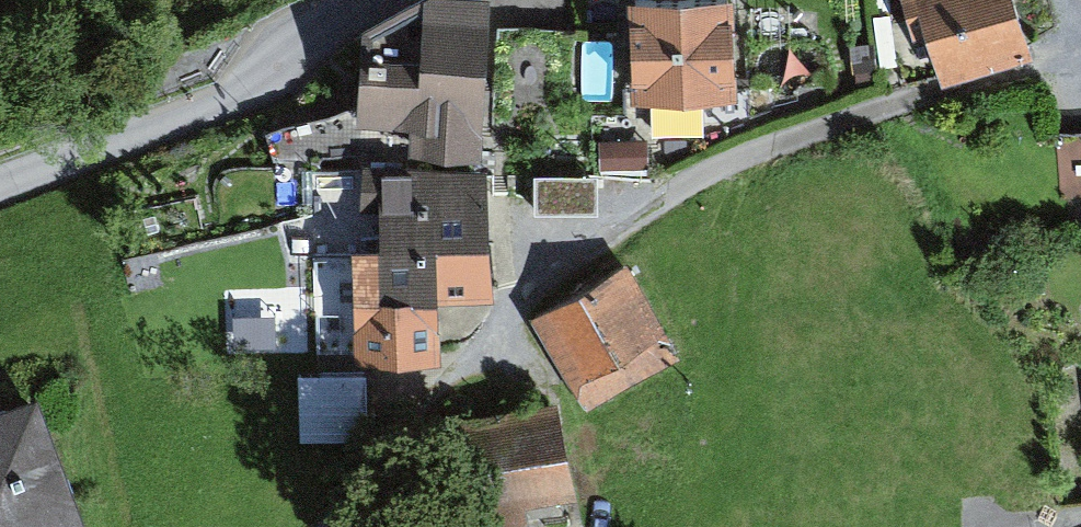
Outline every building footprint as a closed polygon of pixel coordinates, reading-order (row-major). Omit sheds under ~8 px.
[(358,109),(267,134),(272,165),(319,166),(324,158),(363,158),(363,168),(481,171),(491,0),(423,0),(362,33),(358,109)] [(914,46),(925,42),(939,86),(1034,56),(1016,0),(900,0),(914,46)] [(732,2),(630,6),(633,108),(652,107),(653,137),(701,135),(700,106),(735,104),(732,2)] [(572,33),(500,31),(498,128),(569,130),(572,33)] [(1054,135),(1059,198),(1080,196),(1080,134),(1054,135)] [(648,142),(599,143),(599,170),(648,169),(648,142)] [(481,171),(363,168),(361,211),(379,210),(380,254),(489,253),(486,171),(481,171)] [(535,181),(536,216),(596,215),(595,180),(535,181)] [(489,253),(380,254),(315,254),(315,356),(437,355),(437,304),(489,304),(489,253)] [(534,326),(588,414),(677,360),(627,272),(534,326)] [(276,319),(233,321),(234,351),(277,349),(276,319)] [(365,376),(299,378),(301,442),(367,440),(365,376)] [(0,411),(0,526),(85,526),(39,397),(0,411)] [(455,422),(471,526),(530,526),(527,507),(573,500),(559,407),(455,422)]
